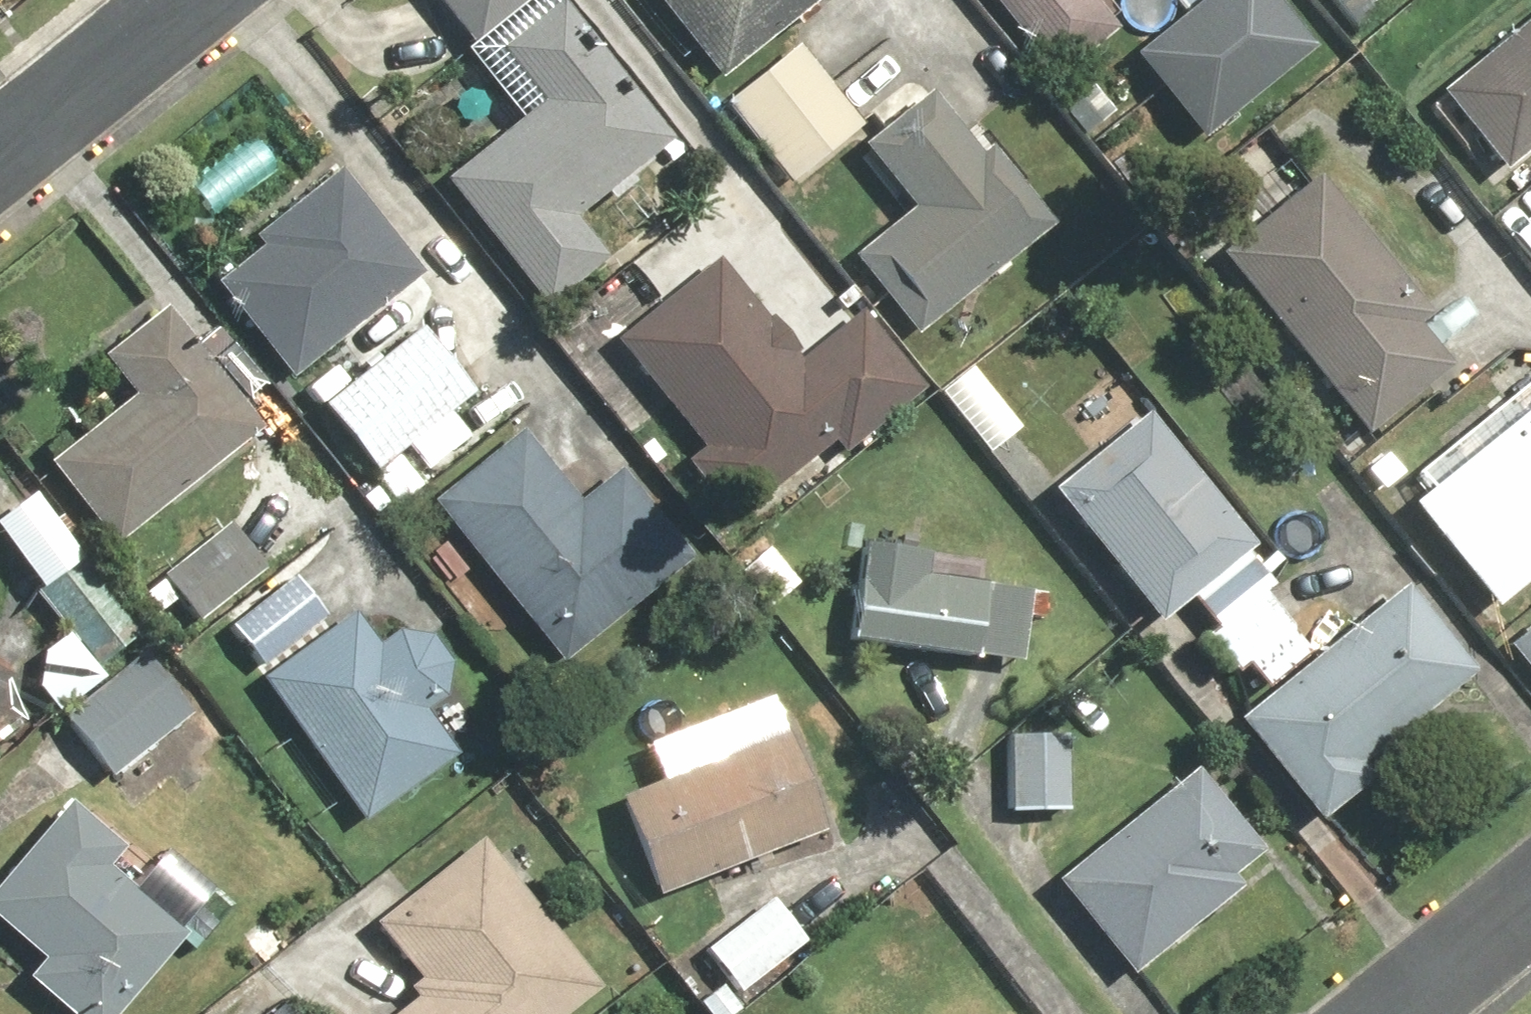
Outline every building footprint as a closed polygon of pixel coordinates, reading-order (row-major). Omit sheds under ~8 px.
[(533,102),(536,105),(441,188),(544,303),(600,254),(574,224),(673,136),(556,4),(538,20),(526,7),(534,0),(430,0),(475,52),(513,18),(525,32),(497,57),(535,100),(533,102)] [(720,83),(818,0),(650,0),(720,83)] [(1045,79),(1111,29),(1089,0),(985,0),(1045,79)] [(1313,50),(1272,0),(1172,0),(1185,15),(1134,57),(1202,141),(1313,50)] [(1509,176),(1530,157),(1530,21),(1441,98),(1509,176)] [(860,126),(797,48),(722,108),(785,186),(860,126)] [(932,91),(859,143),(908,212),(842,259),(907,351),(1069,236),(999,137),(976,154),(932,91)] [(262,251),(215,287),(287,380),(415,279),(370,221),(379,214),(345,170),(254,240),(262,251)] [(1323,174),(1220,256),(1366,439),(1455,368),(1404,304),(1417,293),(1323,174)] [(692,460),(739,519),(832,444),(841,456),(927,387),(864,310),(802,360),(718,256),(614,340),(704,450),(692,460)] [(130,399),(50,467),(117,548),(260,428),(162,312),(100,364),(130,399)] [(472,394),(420,331),(322,412),(373,475),(472,394)] [(1413,476),(1427,494),(1412,506),(1495,610),(1530,582),(1530,381),(1413,476)] [(1151,415),(1054,491),(1159,624),(1188,602),(1203,621),(1207,619),(1215,630),(1203,640),(1231,675),(1242,666),(1268,699),(1234,725),(1315,827),(1375,780),(1364,766),(1477,677),(1406,587),(1316,658),(1260,587),(1271,579),(1250,553),(1257,548),(1151,415)] [(515,436),(429,501),(563,665),(691,561),(616,468),(571,505),(515,436)] [(38,591),(99,667),(140,632),(70,549),(80,541),(61,516),(50,525),(30,498),(22,503),(3,476),(0,479),(0,540),(38,591)] [(164,579),(142,597),(158,617),(179,600),(196,621),(260,569),(225,525),(162,576),(164,579)] [(930,552),(856,547),(849,647),(925,653),(925,656),(982,660),(987,584),(928,580),(930,552)] [(297,576),(226,625),(257,669),(328,620),(297,576)] [(356,619),(259,682),(362,823),(456,754),(420,705),(435,694),(437,692),(438,689),(439,686),(441,683),(441,680),(442,677),(442,674),(443,671),(442,668),(442,665),(441,662),(441,659),(440,656),(438,653),(437,650),(435,648),(433,645),(431,643),(429,641),(427,639),(424,637),(421,636),(418,634),(415,633),(413,633),(409,632),(406,632),(403,631),(400,632),(397,632),(394,632),(391,633),(388,634),(385,636),(383,637),(373,647),(356,619)] [(1502,644),(1530,678),(1530,620),(1502,644)] [(188,717),(142,657),(62,718),(108,778),(188,717)] [(1069,732),(1006,731),(1005,816),(1067,817),(1069,732)] [(618,802),(655,899),(823,836),(786,738),(618,802)] [(1257,855),(1190,772),(1053,883),(1132,981),(1244,889),(1233,875),(1257,855)] [(0,884),(0,928),(41,962),(25,982),(64,1013),(118,1013),(185,935),(106,870),(122,851),(67,805),(0,884)] [(598,993),(480,843),(373,927),(426,994),(400,1013),(571,1013),(598,993)] [(770,902),(704,953),(738,997),(804,947),(770,902)]
